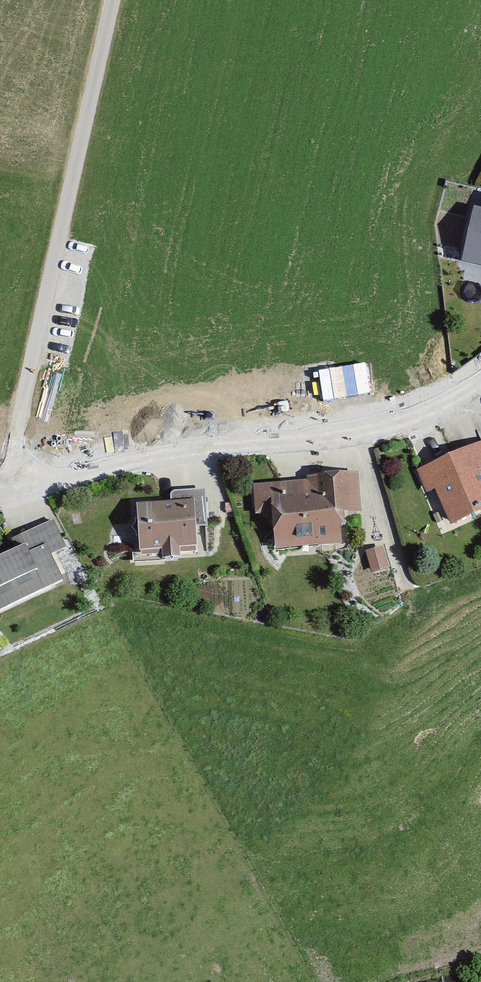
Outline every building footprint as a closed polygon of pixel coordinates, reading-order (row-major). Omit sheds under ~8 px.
[(475,199),(472,216),(461,213),(449,267),(480,273),(480,200),(475,199)] [(344,381),(348,411),(397,404),(393,373),(344,381)] [(411,499),(422,500),(432,529),(480,512),(480,511),(473,489),(480,487),(480,464),(476,449),(402,475),(411,499)] [(295,486),(242,490),(245,523),(256,522),(258,556),(325,551),(322,520),(346,518),(342,478),(295,481),(295,486)] [(159,508),(123,508),(123,554),(149,555),(149,562),(163,562),(163,553),(180,553),(180,535),(196,535),(196,498),(159,498),(159,508)] [(0,566),(0,604),(5,615),(72,584),(59,556),(68,552),(55,525),(12,545),(18,558),(0,566)] [(374,572),(391,569),(387,546),(370,549),(374,572)] [(369,573),(364,551),(350,555),(355,576),(369,573)]
